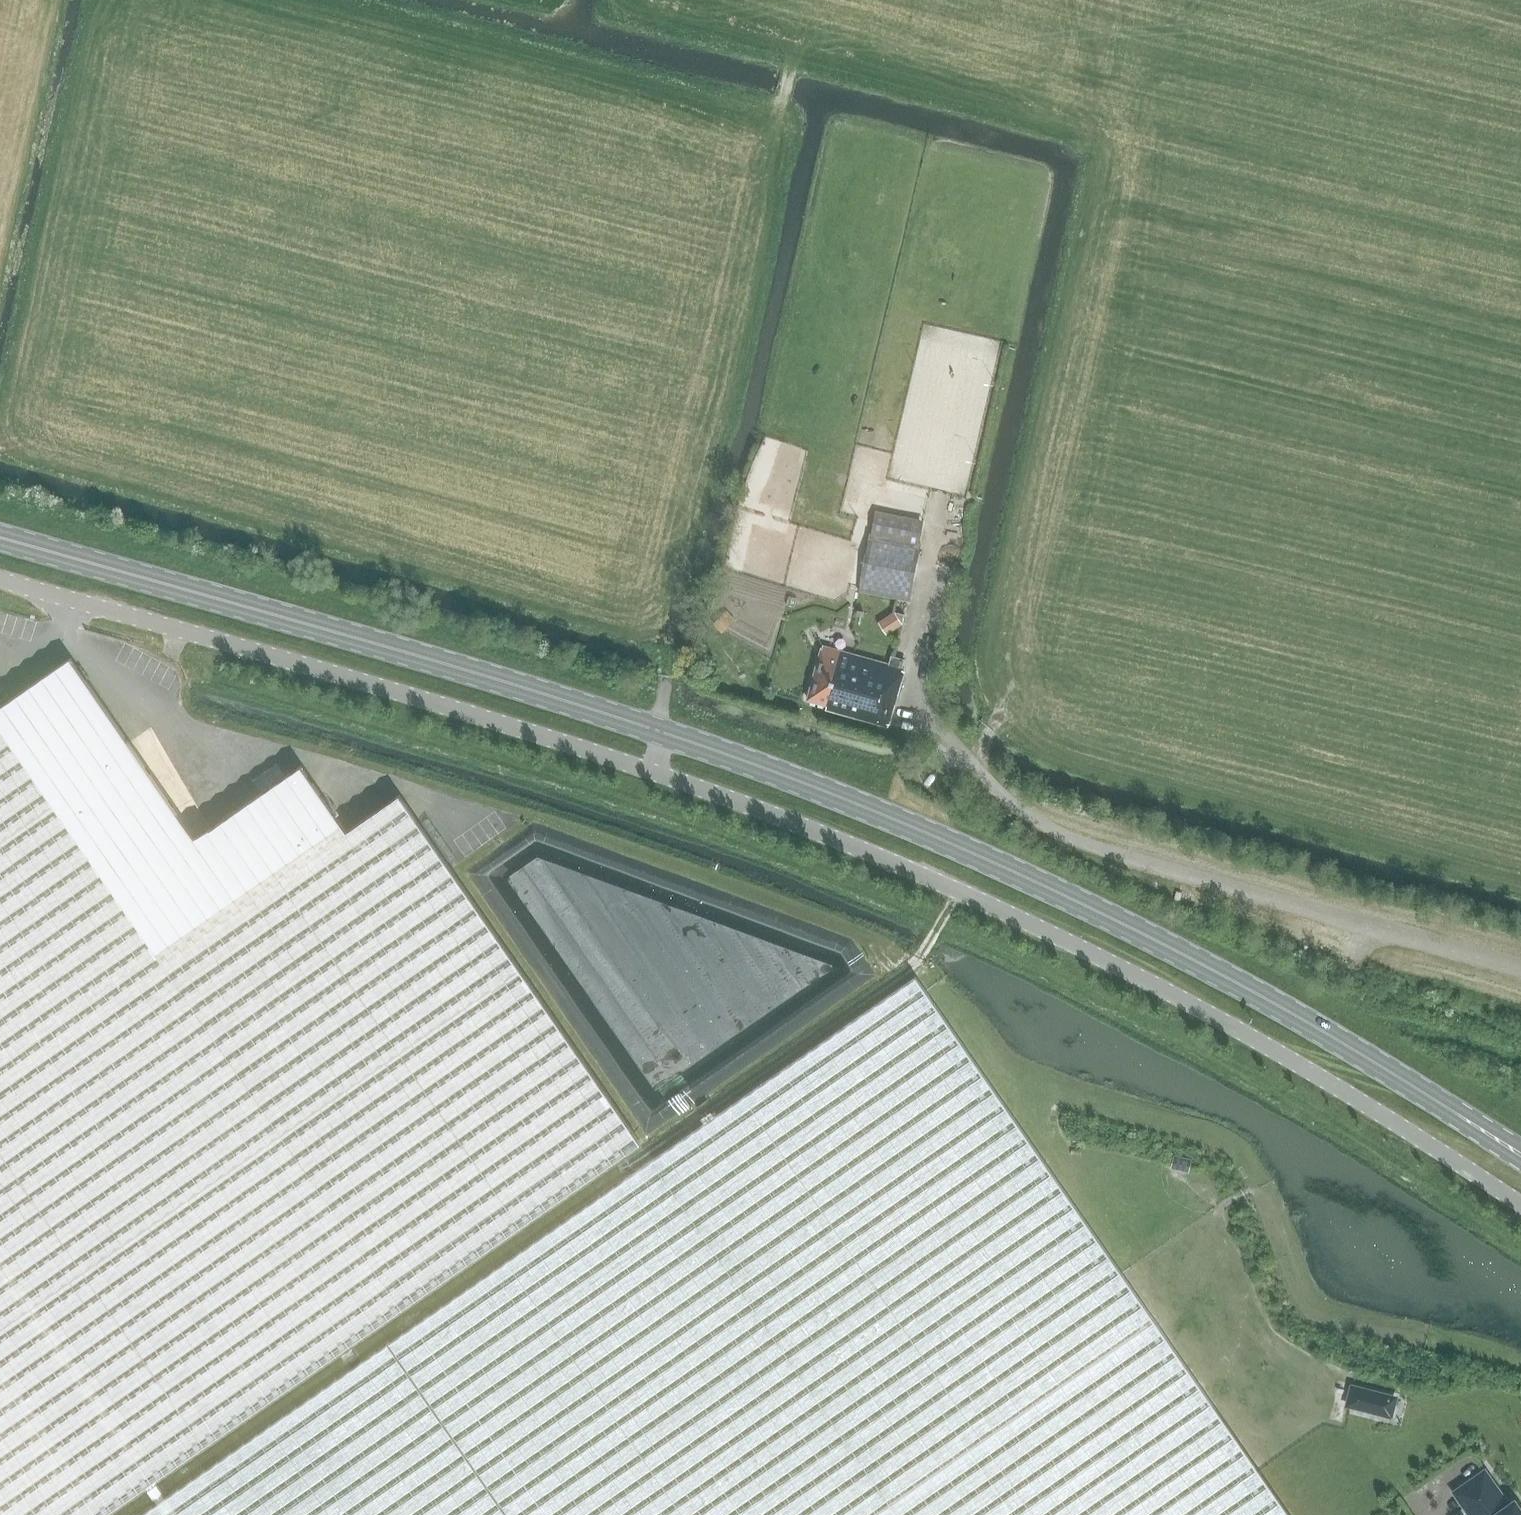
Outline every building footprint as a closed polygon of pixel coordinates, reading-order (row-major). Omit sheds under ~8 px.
[(921,540),(870,530),(858,591),(909,601),(921,540)] [(735,620),(726,610),(712,622),(721,633),(735,620)] [(903,624),(894,611),(877,622),(885,635),(903,624)] [(890,655),(888,664),(821,645),(807,698),(826,704),(825,708),(887,726),(903,668),(902,667),(904,658),(890,655)] [(346,831),(300,765),(196,838),(70,657),(0,706),(0,721),(169,956),(346,831)] [(346,831),(169,956),(0,721),(0,1514),(102,1514),(145,1485),(152,1480),(640,1141),(399,794),(346,831)] [(878,976),(865,953),(851,961),(855,968),(818,989),(827,1005),(878,976)] [(915,977),(192,1479),(165,1498),(161,1493),(162,1492),(156,1484),(155,1485),(152,1480),(145,1485),(149,1490),(147,1491),(153,1499),(154,1498),(157,1503),(140,1514),(1289,1514),(915,977)] [(1173,1155),(1170,1168),(1188,1172),(1191,1159),(1173,1155)] [(352,1349),(342,1356),(347,1364),(357,1357),(352,1349)] [(1350,1382),(1344,1405),(1377,1414),(1383,1391),(1350,1382)] [(1478,1514),(1520,1514),(1513,1503),(1507,1507),(1484,1474),(1461,1490),(1478,1514)]
